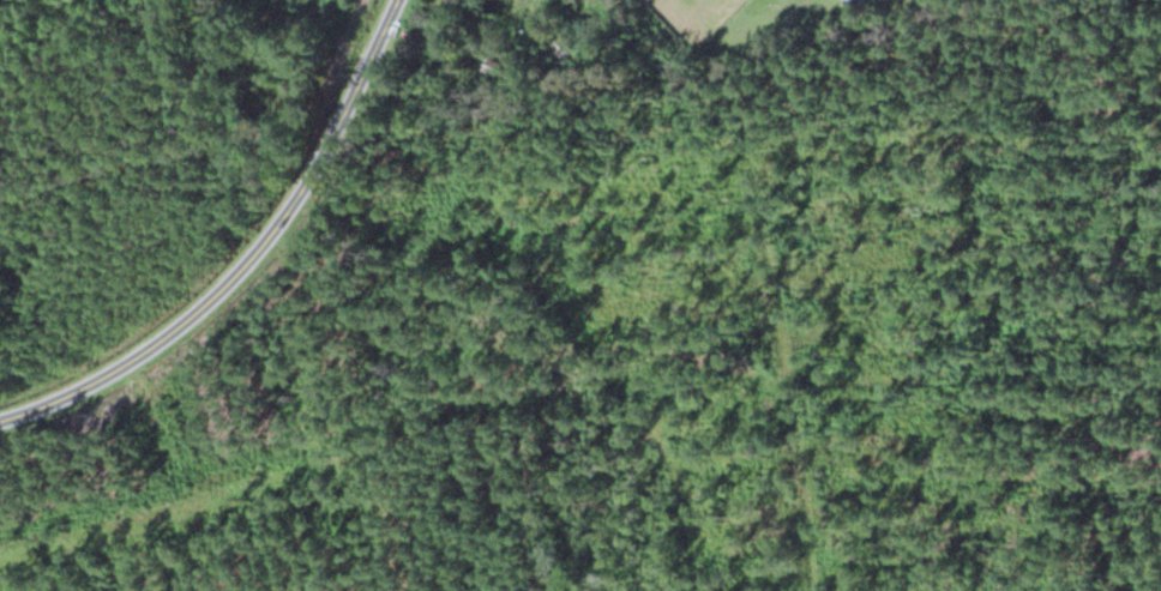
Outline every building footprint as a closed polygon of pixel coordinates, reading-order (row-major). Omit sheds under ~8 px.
[(553,45),(564,56),(573,47),(561,36),(553,45)] [(498,76),(505,64),(492,56),(485,69),(498,76)]
